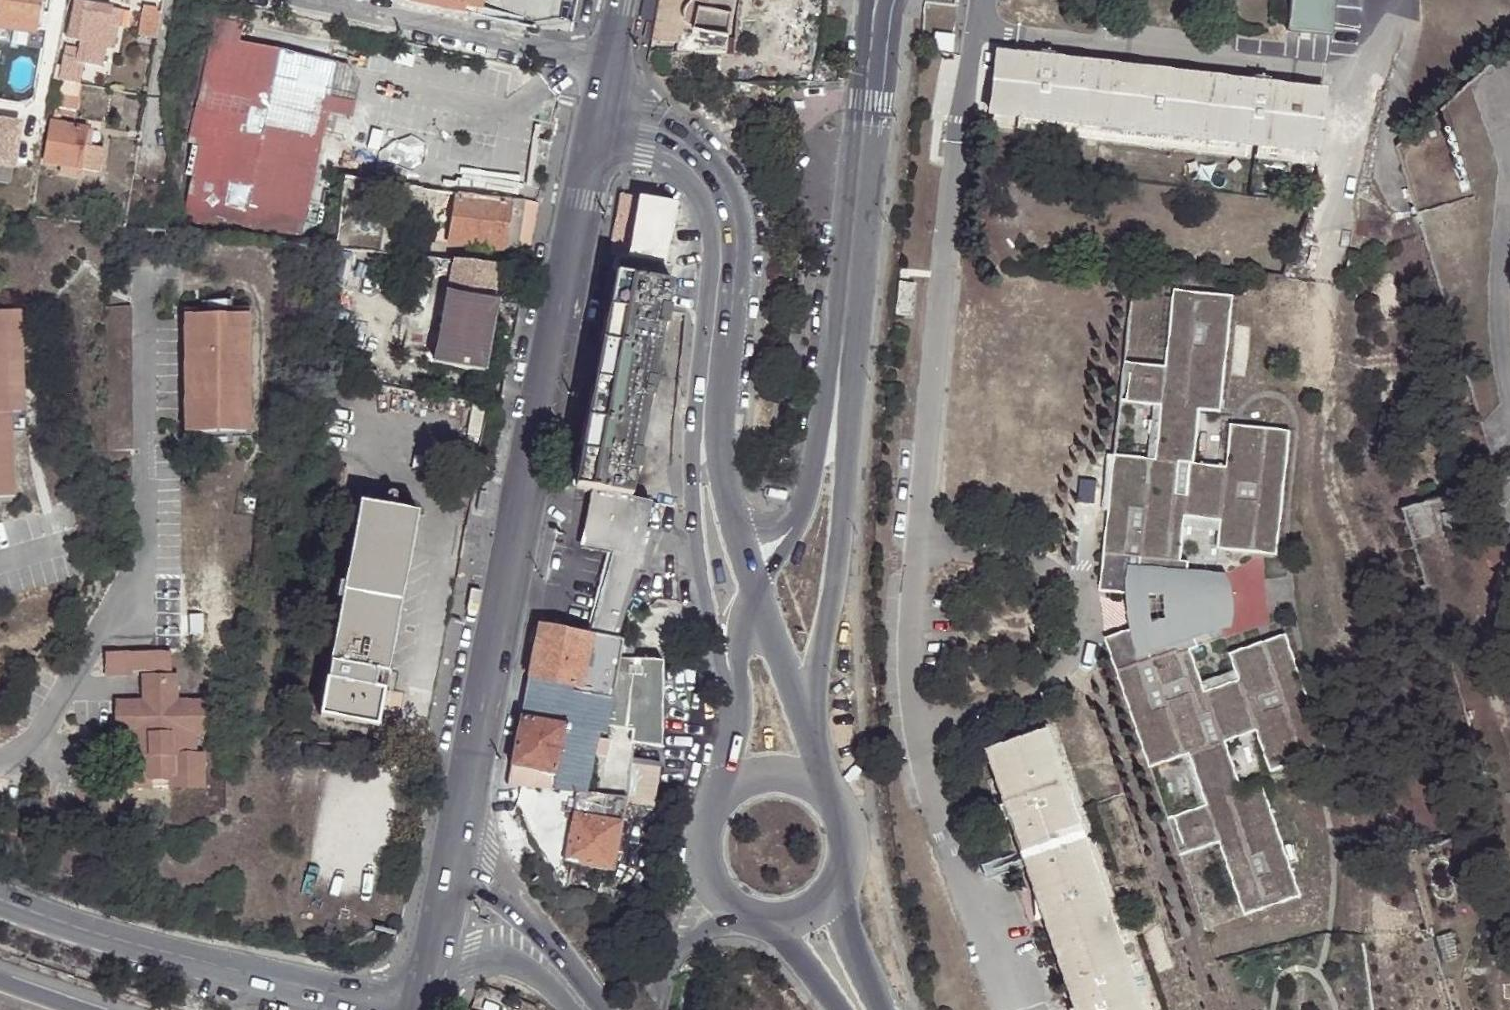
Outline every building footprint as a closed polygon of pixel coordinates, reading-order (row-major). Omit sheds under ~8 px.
[(12,27),(36,33),(41,0),(0,0),(0,25),(12,27)] [(461,12),(462,3),(451,0),(408,0),(461,12)] [(462,3),(461,12),(471,13),(477,15),(479,0),(463,0),(462,3)] [(663,13),(680,17),(680,14),(690,0),(666,0),(663,13)] [(680,14),(680,17),(680,19),(684,24),(691,25),(691,30),(727,36),(734,0),(690,0),(680,14)] [(75,1),(66,40),(80,43),(85,43),(90,23),(109,26),(111,9),(75,1)] [(109,26),(117,28),(118,28),(120,12),(111,9),(109,26)] [(141,10),(136,41),(153,43),(157,13),(141,10)] [(223,38),(240,41),(244,24),(217,19),(213,36),(223,38)] [(76,62),(79,63),(99,71),(103,51),(110,51),(117,28),(109,26),(90,23),(85,43),(80,43),(76,60),(76,62)] [(953,31),(935,30),(933,47),(952,49),(953,31)] [(194,126),(203,128),(223,38),(213,36),(194,126)] [(186,212),(302,236),(324,131),(350,136),(352,126),(326,121),(328,112),(339,62),(240,41),(223,38),(203,128),(186,212)] [(66,40),(62,57),(76,60),(80,43),(66,40)] [(1021,117),(1317,154),(1325,95),(1269,87),(1270,80),(1253,77),(1252,85),(1056,59),(1057,52),(1040,49),(1039,57),(999,52),(991,114),(1021,117)] [(58,80),(78,84),(79,63),(76,62),(76,60),(62,57),(58,80)] [(351,117),(360,77),(350,64),(339,62),(328,112),(351,117)] [(75,97),(78,84),(58,80),(53,80),(51,94),(75,97)] [(75,109),(75,97),(51,94),(50,106),(55,106),(75,109)] [(55,106),(53,118),(73,121),(75,109),(55,106)] [(1315,166),(1317,154),(1021,117),(1019,129),(1315,166)] [(83,145),(85,129),(51,122),(43,162),(59,165),(79,167),(83,145)] [(1438,127),(1391,144),(1416,212),(1463,195),(1438,127)] [(108,133),(85,129),(83,145),(105,147),(108,133)] [(105,147),(83,145),(79,167),(101,172),(105,147)] [(79,167),(59,165),(57,173),(76,177),(79,167)] [(461,244),(504,250),(511,198),(457,193),(451,244),(461,244)] [(626,193),(613,253),(628,255),(641,197),(626,193)] [(628,255),(628,259),(664,265),(676,206),(641,197),(628,255)] [(519,252),(525,201),(511,198),(504,250),(519,252)] [(382,234),(379,252),(420,257),(423,238),(382,234)] [(1362,255),(1350,253),(1346,267),(1359,270),(1362,255)] [(665,283),(669,266),(664,265),(628,259),(620,258),(603,341),(654,352),(658,328),(663,329),(667,330),(670,310),(665,310),(661,309),(665,283)] [(494,300),(499,267),(454,261),(444,314),(434,311),(434,313),(411,309),(402,355),(483,372),(498,301),(494,300)] [(671,284),(665,283),(661,309),(665,310),(671,284)] [(1193,290),(1173,288),(1165,365),(1131,362),(1126,401),(1161,404),(1155,458),(1113,454),(1108,510),(1100,591),(1127,593),(1137,594),(1138,592),(1162,594),(1163,607),(1165,620),(1142,628),(1141,626),(1131,629),(1105,638),(1149,768),(1189,754),(1207,805),(1174,816),(1187,854),(1220,842),(1244,916),(1264,909),(1261,902),(1280,895),(1283,903),(1301,896),(1264,786),(1244,793),(1226,741),(1257,731),(1271,771),(1327,752),(1287,633),(1230,653),(1235,669),(1239,679),(1205,691),(1202,681),(1191,649),(1199,647),(1192,627),(1223,616),(1223,604),(1222,597),(1220,584),(1187,581),(1189,561),(1181,560),(1184,527),(1185,516),(1221,520),(1220,530),(1218,548),(1277,554),(1290,429),(1231,423),(1227,466),(1194,462),(1200,409),(1221,411),(1233,294),(1213,293),(1212,300),(1192,298),(1193,290)] [(1213,293),(1193,290),(1192,298),(1212,300),(1213,293)] [(132,306),(105,307),(107,449),(134,447),(132,306)] [(5,497),(3,412),(15,412),(13,312),(0,312),(0,497),(5,497)] [(3,412),(5,497),(11,494),(10,418),(22,417),(19,312),(13,312),(15,412),(3,412)] [(187,314),(189,413),(184,414),(184,431),(246,430),(244,313),(187,314)] [(658,328),(654,352),(659,352),(663,329),(658,328)] [(603,341),(588,418),(638,427),(643,399),(650,400),(653,401),(657,382),(654,381),(647,380),(654,352),(603,341)] [(659,352),(654,352),(647,380),(654,381),(659,352)] [(643,399),(638,427),(644,429),(650,400),(643,399)] [(588,418),(575,486),(580,487),(626,489),(630,471),(635,472),(640,473),(644,453),(640,452),(634,451),(638,427),(588,418)] [(634,451),(640,452),(644,429),(638,427),(634,451)] [(626,489),(632,490),(635,472),(630,471),(626,489)] [(580,487),(553,624),(618,636),(639,567),(645,568),(653,530),(647,528),(652,498),(632,490),(626,489),(580,487)] [(361,499),(319,712),(376,724),(383,686),(374,685),(377,668),(386,670),(418,511),(361,499)] [(75,525),(69,504),(0,523),(0,546),(75,525)] [(1410,543),(1442,536),(1435,504),(1403,512),(1410,543)] [(1221,520),(1185,516),(1184,527),(1220,530),(1221,520)] [(1137,594),(1127,593),(1129,611),(1131,629),(1141,626),(1142,628),(1165,620),(1163,607),(1162,594),(1138,592),(1137,594)] [(592,634),(538,624),(529,676),(581,686),(592,634)] [(592,634),(581,686),(613,692),(620,653),(623,640),(592,634)] [(623,640),(620,653),(632,655),(635,641),(623,640)] [(171,652),(105,654),(106,676),(131,675),(131,670),(171,670),(171,652)] [(1235,669),(1202,681),(1205,691),(1239,679),(1235,669)] [(171,785),(204,785),(205,753),(196,752),(197,732),(205,733),(205,699),(178,698),(177,674),(143,675),(142,698),(116,698),(116,734),(124,734),(124,740),(124,748),(124,753),(117,753),(117,786),(151,785),(151,778),(171,778),(171,785)] [(604,696),(584,693),(579,717),(599,720),(604,696)] [(523,701),(520,715),(530,717),(533,703),(523,701)] [(536,718),(563,723),(566,709),(539,704),(536,718)] [(520,715),(511,763),(554,772),(563,723),(536,718),(530,717),(520,715)] [(984,751),(1002,803),(995,806),(1000,821),(1008,819),(1072,1009),(1068,1009),(1138,1009),(1071,811),(1052,759),(1043,731),(984,751)] [(124,748),(124,740),(116,740),(116,747),(124,748)] [(1064,755),(1052,759),(1071,811),(1082,808),(1064,755)] [(605,794),(576,792),(572,812),(601,817),(605,794)] [(621,821),(626,796),(605,794),(601,817),(621,821)] [(601,817),(572,812),(562,860),(611,869),(621,821),(601,817)] [(1280,895),(1261,902),(1264,909),(1283,903),(1280,895)]
